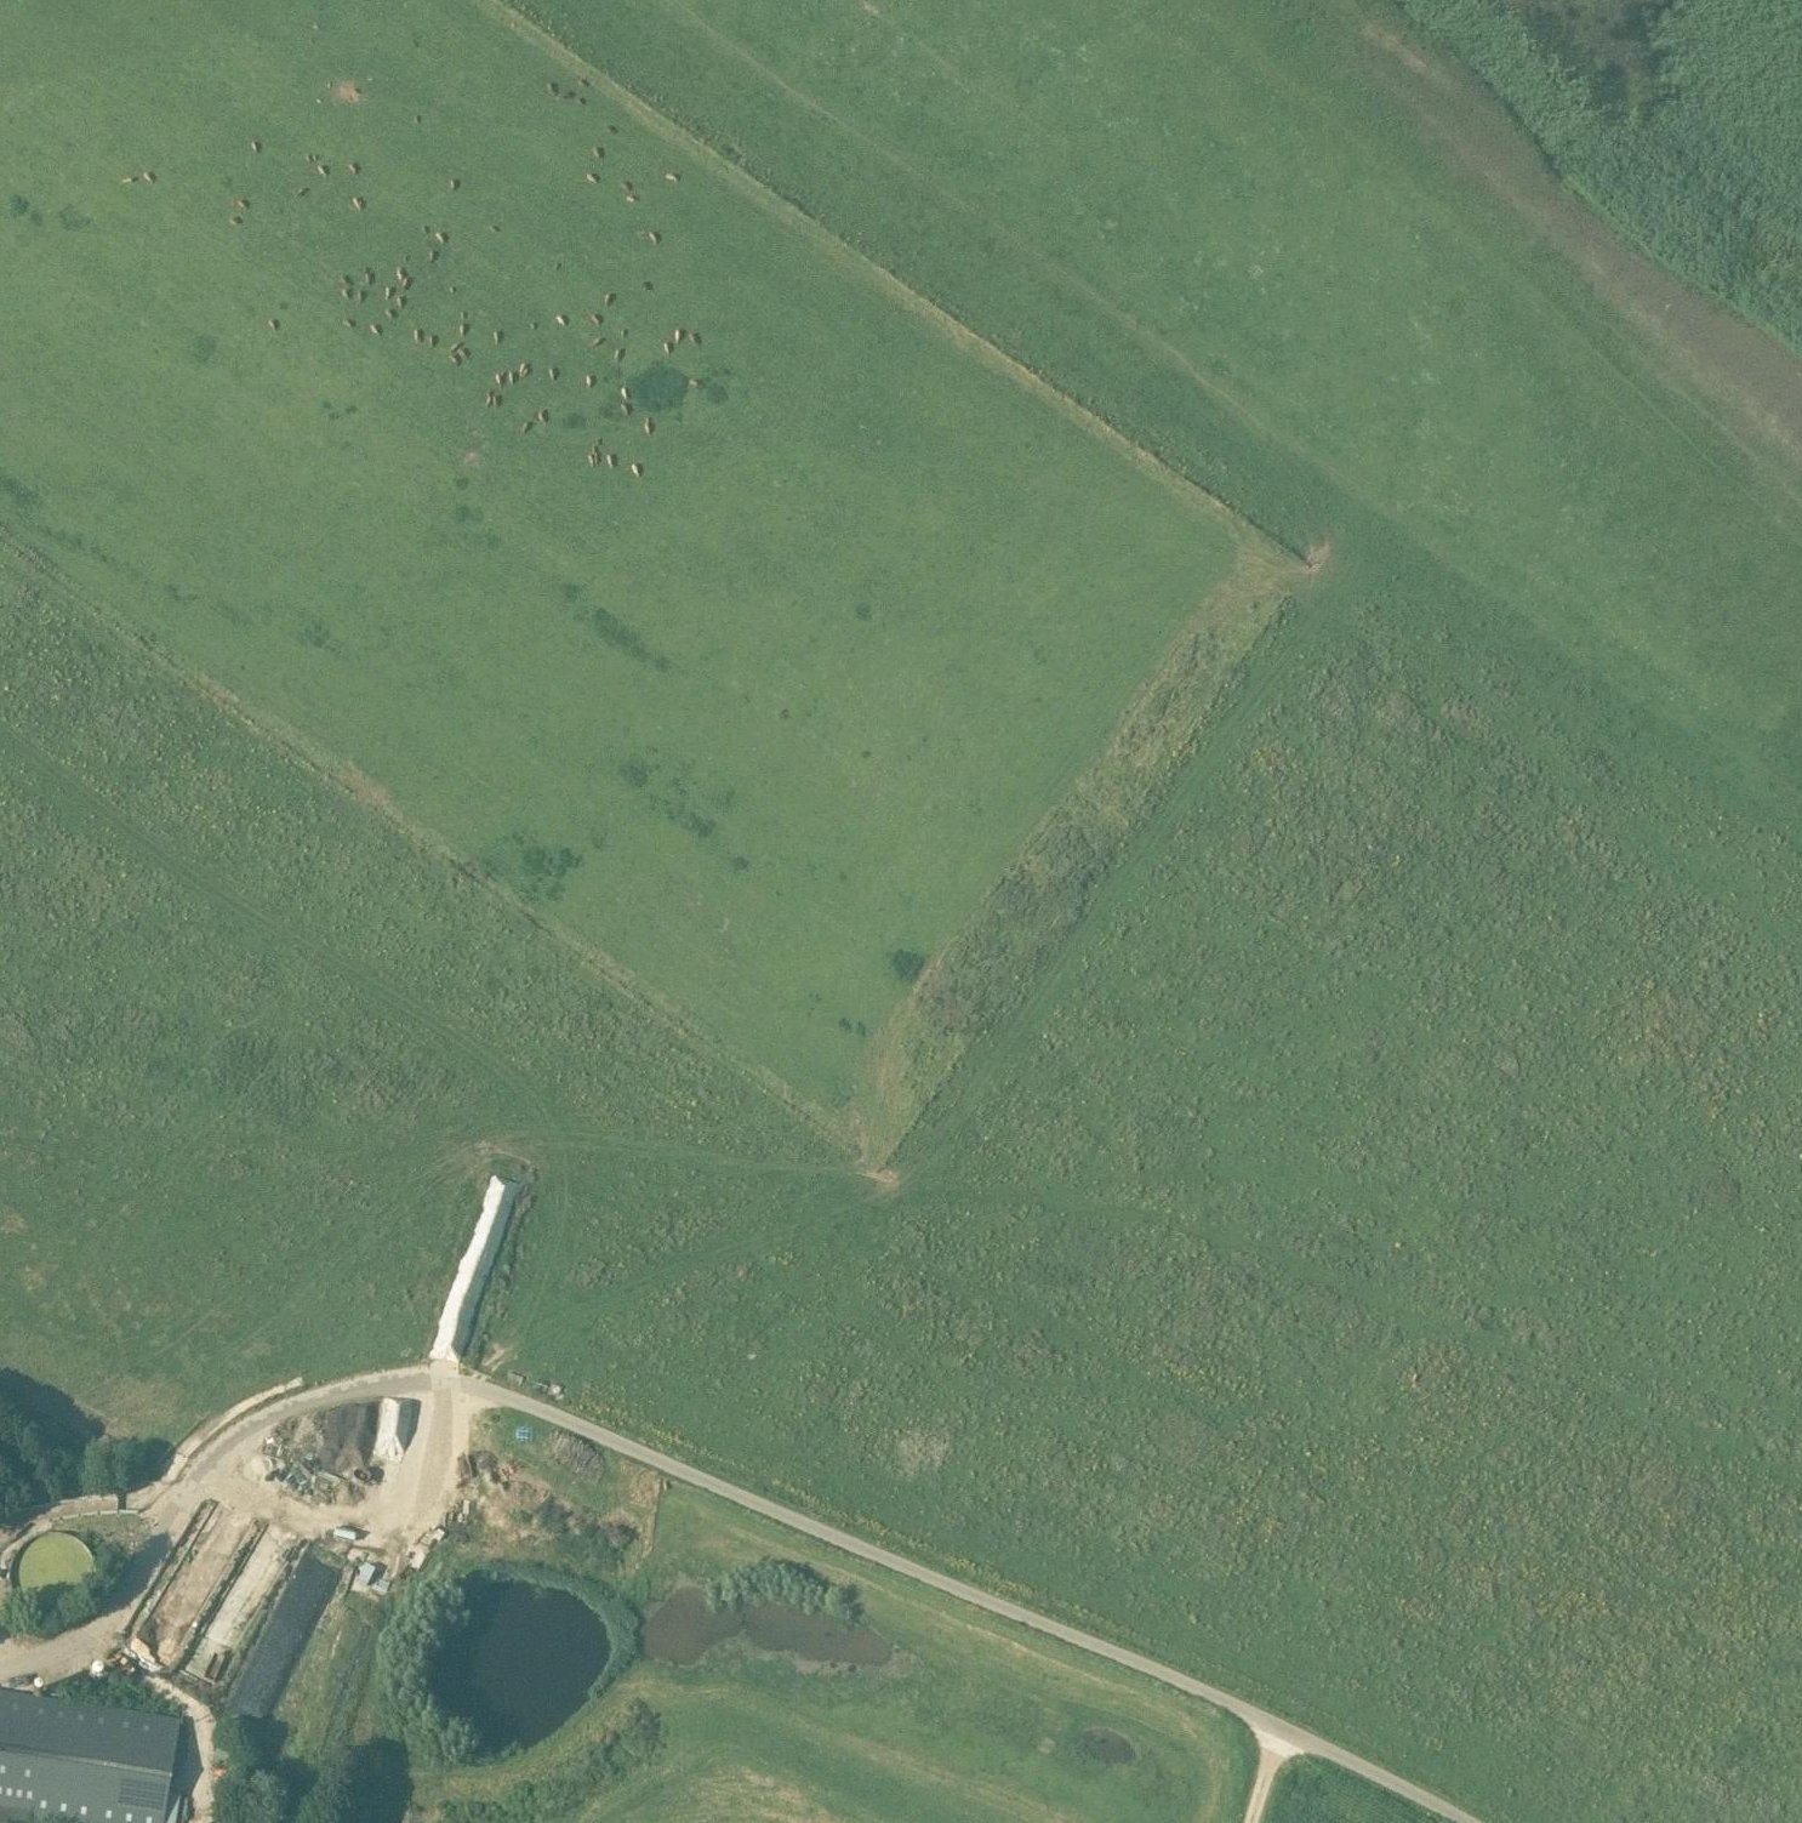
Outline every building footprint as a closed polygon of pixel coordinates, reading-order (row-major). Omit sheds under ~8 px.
[(181,1722),(0,1693),(0,1822),(165,1822),(181,1722)]
